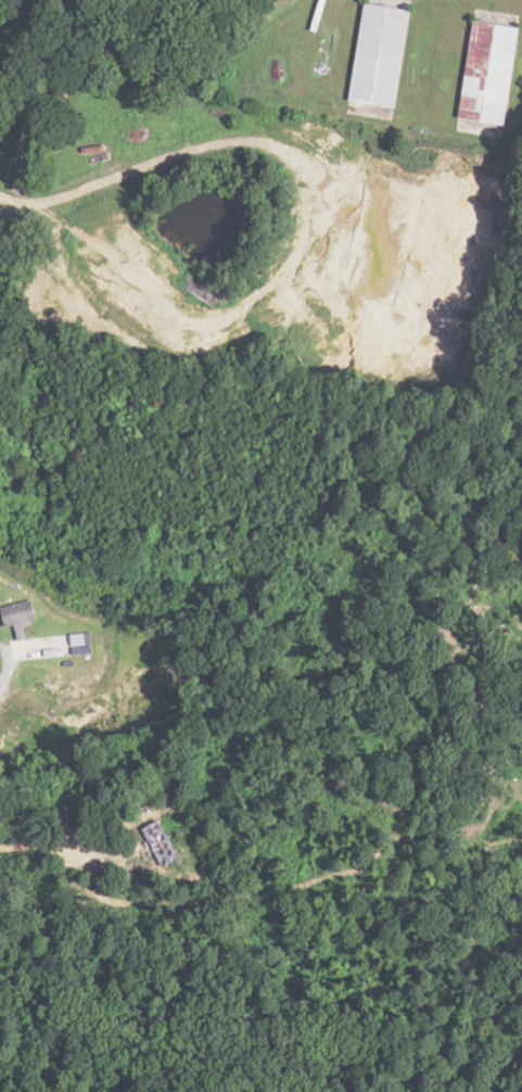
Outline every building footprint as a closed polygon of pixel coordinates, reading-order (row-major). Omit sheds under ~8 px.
[(403,8),(359,3),(347,103),(391,109),(403,8)] [(497,125),(517,29),(470,19),(450,115),(497,125)]
